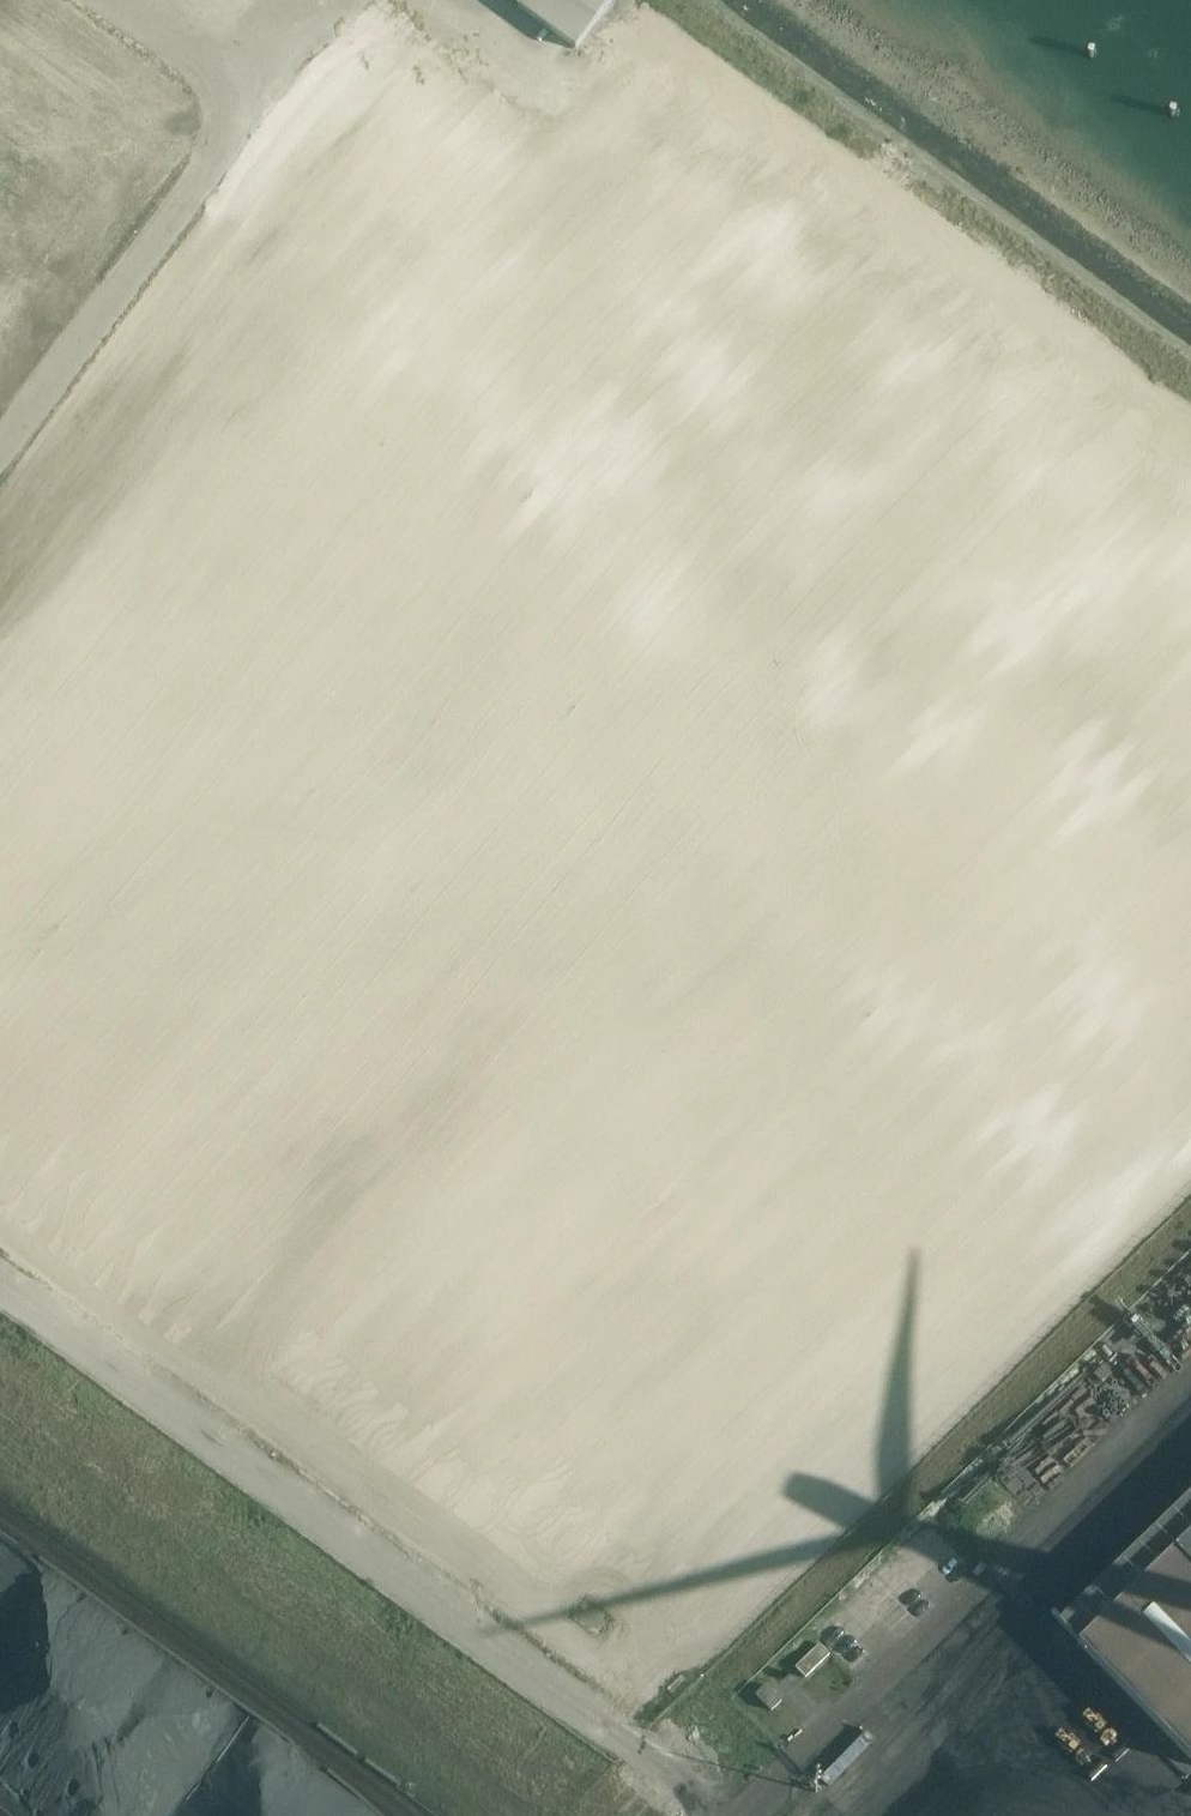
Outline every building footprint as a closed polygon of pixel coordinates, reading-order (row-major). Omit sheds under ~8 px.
[(607,0),(512,0),(511,2),(573,47),(607,0)] [(1190,1760),(1190,1532),(1077,1643),(1190,1760)] [(793,1653),(804,1665),(830,1640),(818,1629),(793,1653)] [(777,1672),(784,1685),(799,1677),(792,1664),(777,1672)] [(771,1699),(784,1685),(767,1668),(753,1682),(771,1699)]
